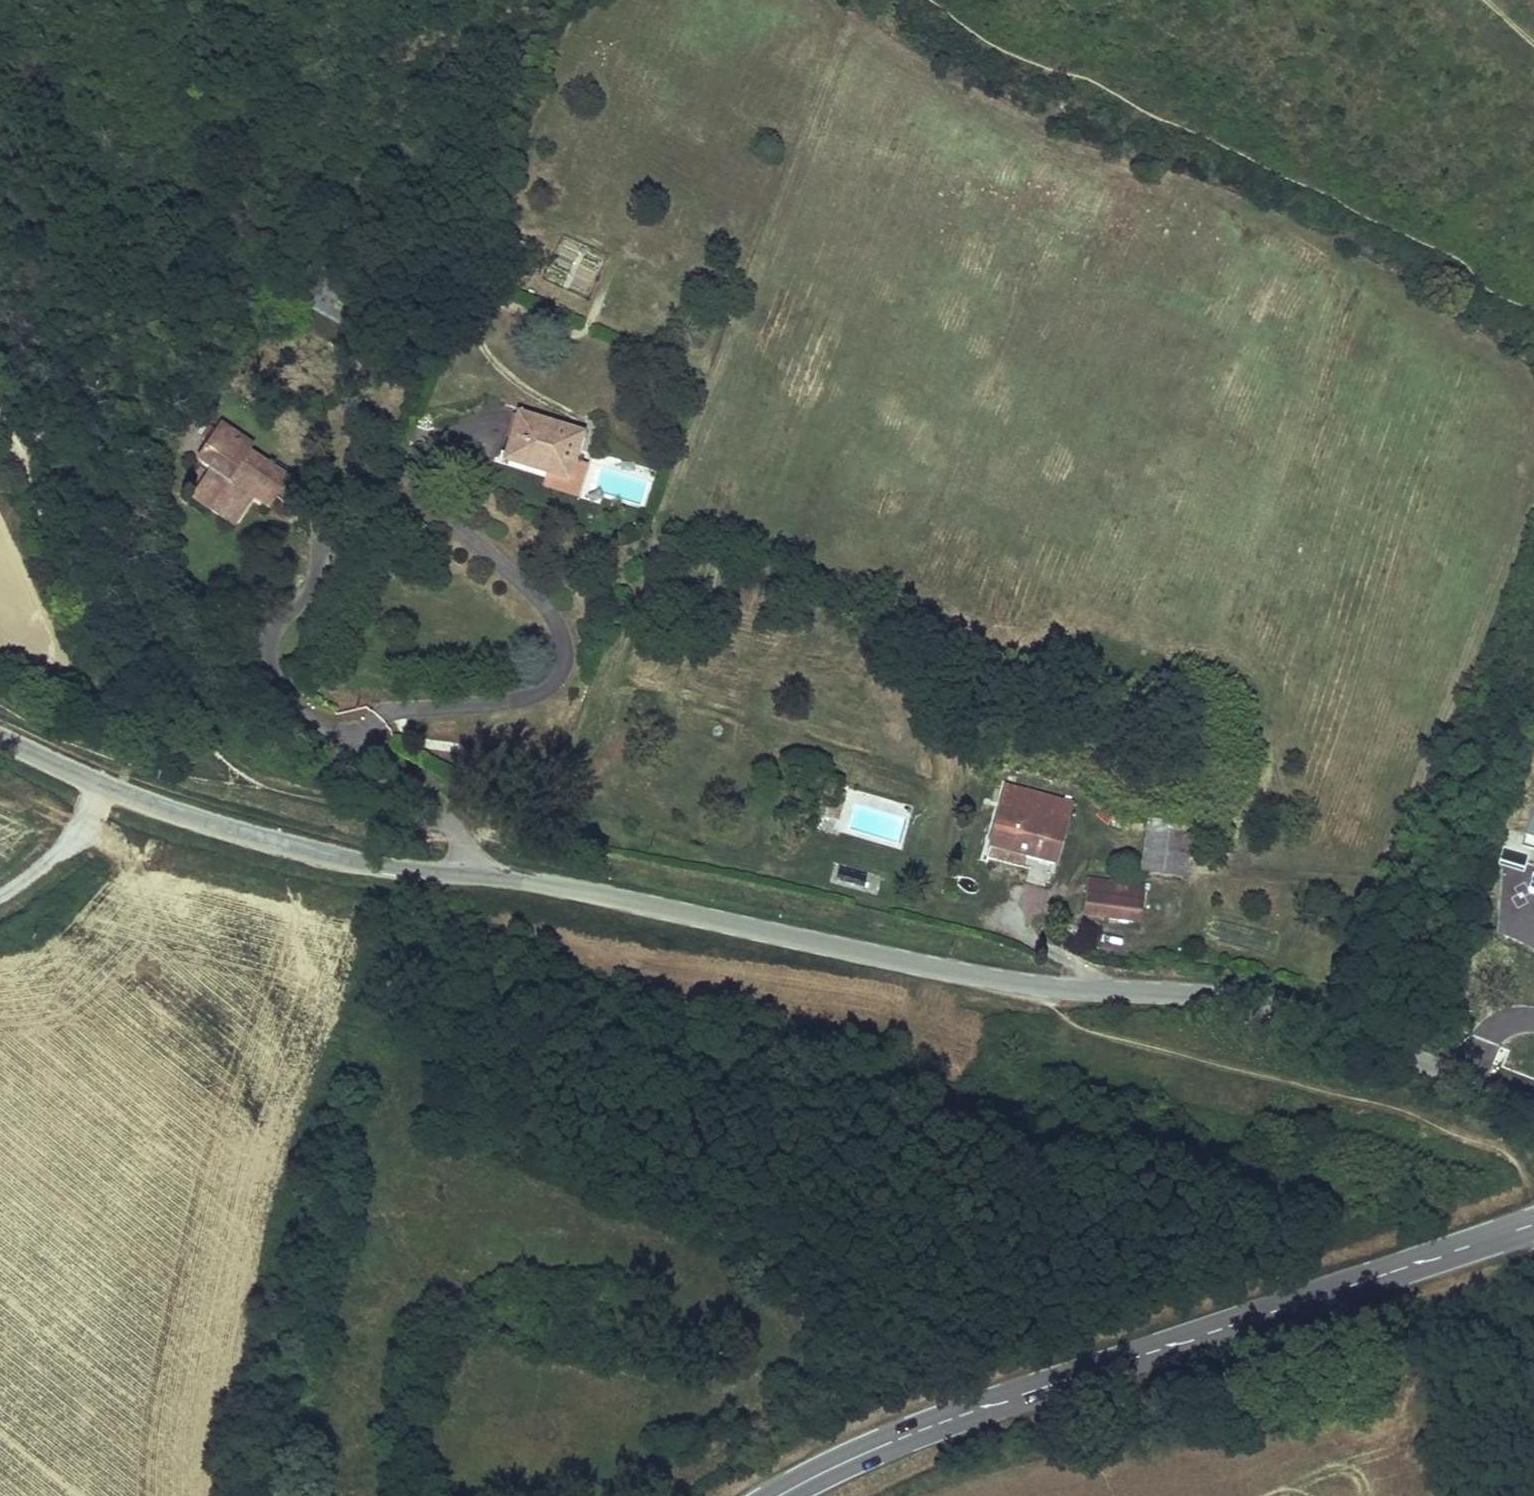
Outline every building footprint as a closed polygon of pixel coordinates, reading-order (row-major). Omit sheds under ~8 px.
[(580,432),(517,413),(504,460),(565,479),(580,432)] [(248,444),(220,424),(196,461),(209,470),(191,498),(208,510),(212,504),(229,516),(244,494),(259,495),(268,502),(272,497),(277,499),(291,481),(245,450),(248,444)] [(229,516),(212,504),(208,510),(225,521),(229,516)] [(1068,804),(1005,788),(990,847),(1024,856),(1052,863),(1068,804)] [(1524,839),(1533,843),(1533,809),(1524,839)] [(1186,827),(1148,821),(1142,869),(1180,874),(1186,827)] [(1024,856),(990,847),(987,857),(1021,866),(1024,856)] [(829,881),(861,890),(866,873),(834,864),(829,881)] [(1141,888),(1089,880),(1084,913),(1137,921),(1141,888)]
